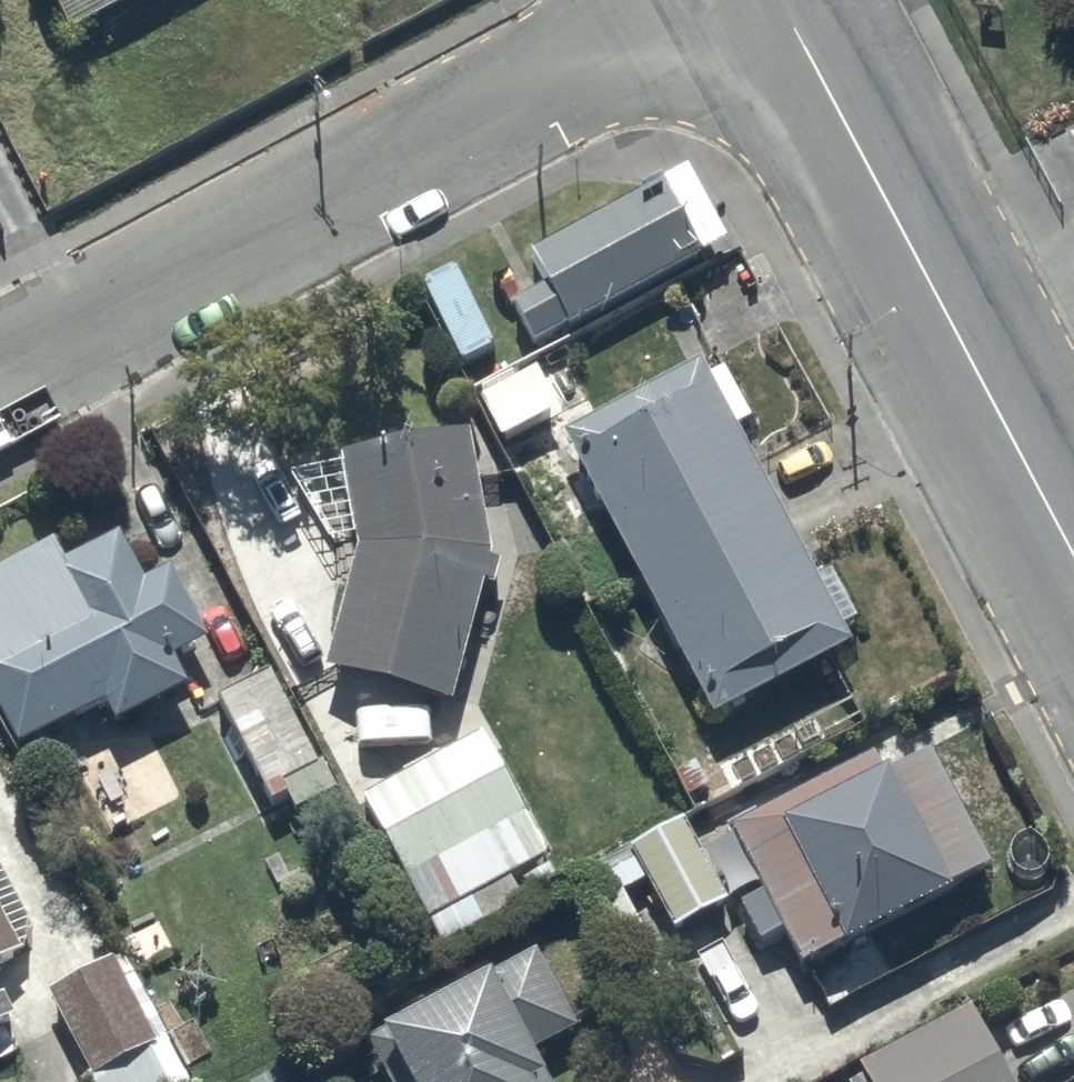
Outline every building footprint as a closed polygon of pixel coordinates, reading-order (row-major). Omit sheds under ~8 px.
[(72,27),(122,0),(57,0),(72,27)] [(684,179),(536,261),(554,295),(520,314),(541,351),(724,249),(684,179)] [(487,399),(507,438),(596,393),(576,354),(487,399)] [(697,356),(562,426),(709,708),(845,637),(836,620),(852,611),(828,565),(814,573),(733,419),(747,412),(721,363),(705,371),(697,356)] [(355,541),(323,662),(448,695),(480,575),(491,579),(498,555),(486,552),(467,423),(339,443),(341,458),(286,466),(327,535),(354,528),(355,541)] [(16,739),(100,693),(111,714),(181,675),(168,651),(203,631),(165,560),(141,573),(116,528),(60,558),(48,536),(0,562),(0,709),(16,739)] [(266,668),(217,692),(268,796),(283,789),(277,776),(311,759),(266,668)] [(477,728),(360,792),(436,934),(518,889),(506,868),(542,848),(477,728)] [(780,923),(797,955),(839,934),(841,936),(945,882),(944,879),(988,856),(932,746),(886,770),(873,746),(729,820),(763,885),(739,898),(758,934),(780,923)] [(721,895),(678,815),(627,842),(632,852),(583,878),(621,949),(647,935),(622,887),(644,875),(652,891),(638,899),(654,930),(721,895)] [(0,867),(0,956),(30,940),(31,924),(0,867)] [(381,1019),(411,1081),(552,1081),(533,1041),(572,1022),(535,945),(490,967),(488,962),(381,1019)] [(47,987),(89,1069),(78,1075),(82,1081),(191,1081),(122,949),(47,987)] [(14,1016),(3,994),(0,995),(0,1023),(14,1016)] [(860,1061),(865,1070),(847,1080),(847,1081),(1013,1081),(971,1002),(860,1061)]
